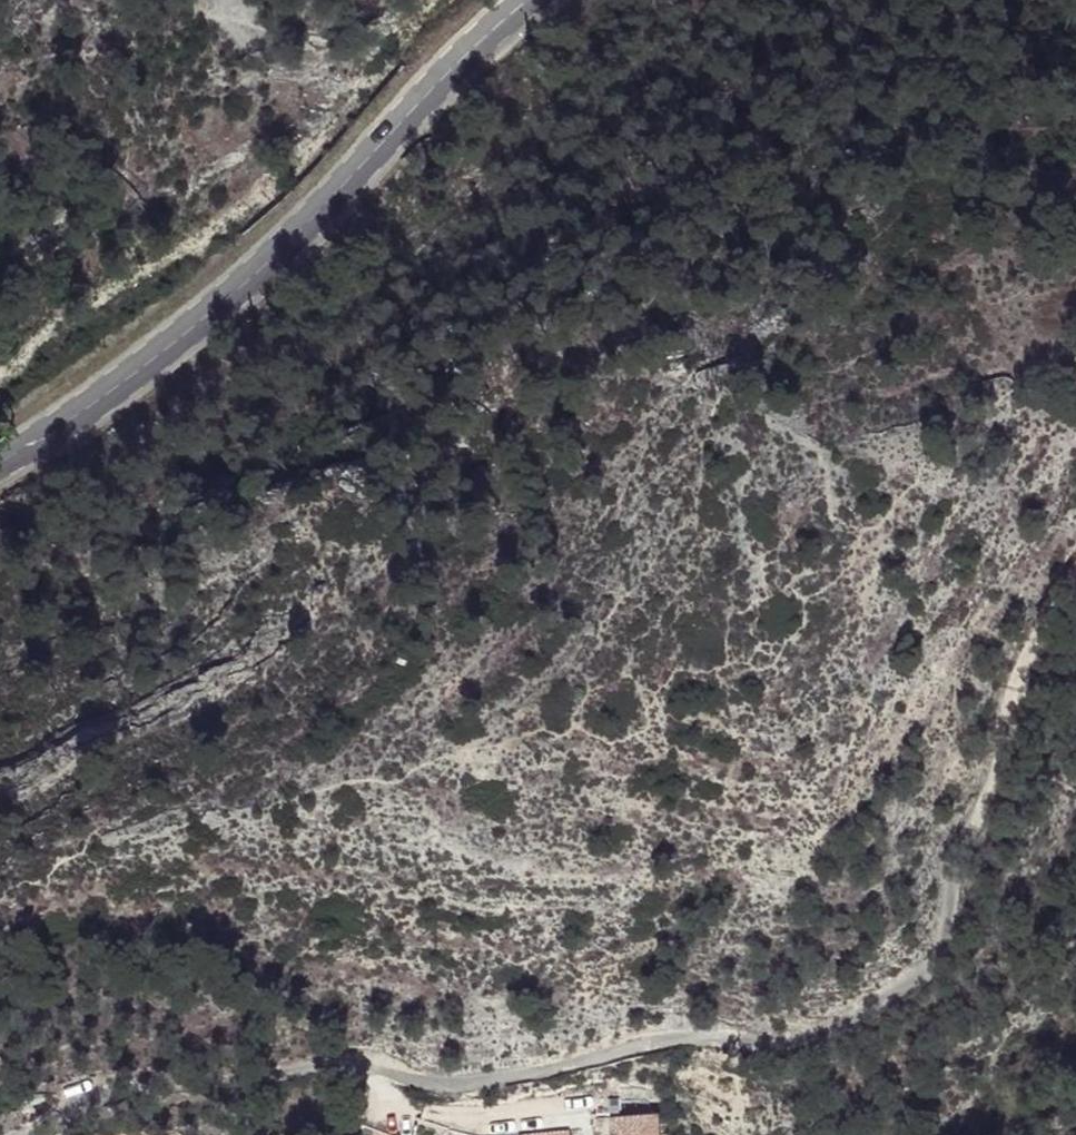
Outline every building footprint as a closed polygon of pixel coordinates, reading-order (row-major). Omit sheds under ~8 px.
[(660,1112),(612,1116),(614,1134),(661,1134),(660,1112)]
